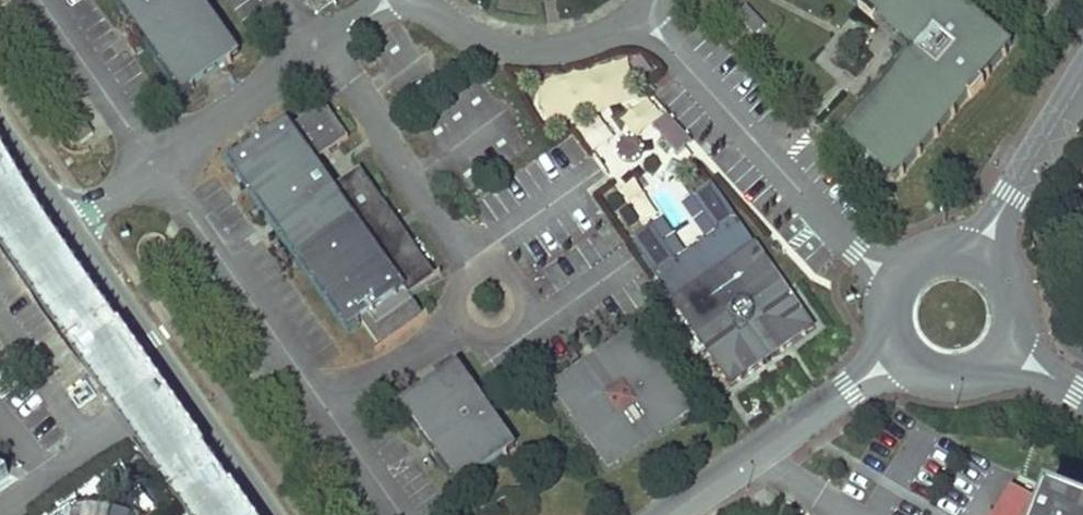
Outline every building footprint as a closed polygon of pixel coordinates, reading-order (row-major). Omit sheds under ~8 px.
[(183,96),(242,55),(203,0),(115,0),(142,38),(183,96)] [(955,0),(851,0),(860,8),(858,11),(873,24),(875,21),(914,54),(841,139),(892,183),(966,98),(969,101),(982,86),(979,83),(1010,47),(955,0)] [(735,18),(754,38),(765,27),(746,6),(735,18)] [(550,80),(536,92),(544,127),(584,118),(594,161),(612,146),(627,164),(647,146),(656,157),(681,151),(689,144),(646,95),(625,114),(610,117),(636,95),(628,62),(550,80)] [(308,117),(331,150),(348,137),(326,105),(308,117)] [(66,122),(83,143),(95,133),(78,112),(66,122)] [(362,322),(380,348),(425,315),(412,296),(436,278),(388,208),(362,169),(334,188),(315,161),(331,150),(308,117),(293,128),(290,122),(232,162),(262,205),(350,331),(362,322)] [(445,119),(414,142),(441,179),(473,156),(445,119)] [(671,303),(731,387),(816,328),(756,242),(671,303)] [(549,387),(609,472),(694,412),(634,327),(588,360),(549,387)] [(399,405),(457,489),(517,447),(458,365),(399,405)] [(11,475),(0,471),(0,483),(11,475)] [(1048,504),(1011,489),(995,514),(1044,514),(1048,504)] [(1048,504),(1044,514),(1077,514),(1048,504)]
